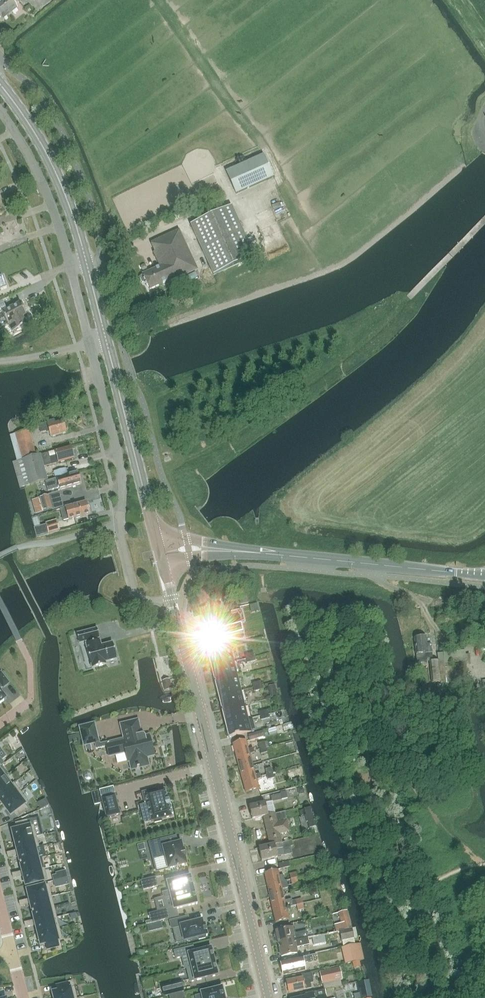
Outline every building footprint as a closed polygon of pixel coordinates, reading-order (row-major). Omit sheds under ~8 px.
[(19,0),(2,0),(0,2),(0,17),(2,20),(17,8),(14,4),(19,0)] [(226,172),(232,184),(236,194),(273,178),(263,156),(226,172)] [(213,275),(254,257),(231,206),(191,225),(213,275)] [(143,274),(143,275),(141,277),(141,278),(143,282),(144,283),(146,282),(150,290),(167,282),(168,283),(197,269),(186,244),(179,230),(151,243),(155,252),(154,252),(160,266),(143,274)] [(12,331),(27,324),(22,316),(26,314),(20,303),(2,312),(8,324),(12,331)] [(50,437),(67,432),(63,420),(55,422),(55,421),(39,425),(41,433),(49,431),(50,437)] [(22,459),(36,455),(29,430),(15,433),(22,459)] [(71,446),(41,455),(40,454),(22,459),(30,485),(48,480),(44,467),(52,464),(52,465),(74,458),(71,446)] [(78,472),(45,481),(48,491),(60,488),(60,490),(81,484),(78,472)] [(53,496),(56,505),(65,502),(63,493),(53,496)] [(43,512),(53,509),(49,495),(40,498),(43,512)] [(75,518),(90,514),(86,502),(71,506),(65,508),(66,511),(69,520),(75,518)] [(57,522),(34,528),(37,537),(59,530),(57,522)] [(239,594),(241,605),(248,604),(246,592),(239,594)] [(476,614),(476,624),(484,623),(484,614),(476,614)] [(203,643),(231,636),(243,633),(239,616),(218,622),(219,628),(201,633),(203,643)] [(97,628),(77,634),(79,643),(85,642),(92,668),(106,665),(106,662),(117,659),(113,643),(101,645),(97,628)] [(433,659),(432,653),(431,643),(427,644),(426,637),(421,638),(421,636),(417,636),(418,638),(415,638),(417,663),(427,662),(427,659),(433,659)] [(253,642),(241,645),(243,655),(255,652),(253,642)] [(230,649),(208,654),(211,667),(234,662),(230,649)] [(437,651),(438,661),(440,682),(441,685),(457,683),(454,664),(466,663),(465,651),(445,653),(444,650),(437,651)] [(161,655),(166,665),(173,662),(168,652),(161,655)] [(234,662),(211,667),(215,681),(237,675),(234,662)] [(467,683),(466,664),(456,665),(457,684),(467,683)] [(2,688),(2,689),(9,684),(1,673),(0,673),(0,689),(2,688)] [(237,677),(215,683),(218,696),(241,691),(237,677)] [(172,689),(169,680),(163,681),(165,691),(172,689)] [(241,691),(218,696),(222,709),(244,704),(241,691)] [(222,711),(226,725),(248,719),(245,706),(222,711)] [(248,719),(226,725),(229,738),(242,735),(242,734),(251,732),(248,719)] [(134,734),(140,733),(138,720),(121,724),(124,738),(125,739),(135,737),(134,734)] [(84,745),(98,742),(94,724),(80,727),(84,745)] [(262,731),(248,735),(250,741),(263,737),(262,731)] [(125,739),(124,738),(122,739),(106,743),(107,747),(109,756),(125,752),(128,762),(130,761),(132,769),(137,768),(137,769),(139,768),(139,767),(144,766),(145,766),(146,765),(146,764),(147,763),(147,762),(147,761),(147,760),(146,757),(154,755),(149,736),(145,737),(145,736),(144,735),(143,735),(142,734),(141,734),(141,735),(140,733),(134,734),(135,737),(125,739)] [(236,756),(254,751),(253,749),(248,750),(246,741),(233,744),(236,756)] [(165,760),(173,759),(172,749),(164,750),(165,760)] [(254,753),(254,751),(236,756),(240,769),(253,765),(250,754),(254,753)] [(256,776),(253,765),(240,769),(243,782),(261,777),(260,775),(256,776)] [(11,786),(11,785),(5,777),(0,781),(0,794),(11,786)] [(263,784),(261,777),(243,782),(246,793),(259,790),(258,785),(263,784)] [(3,805),(21,792),(14,783),(11,785),(11,786),(0,794),(0,801),(3,805)] [(157,789),(142,793),(145,804),(147,804),(151,822),(154,821),(155,823),(162,821),(161,819),(172,816),(165,789),(158,790),(157,789)] [(21,792),(3,805),(10,815),(14,812),(18,817),(28,809),(24,804),(28,802),(21,792)] [(115,794),(101,798),(107,817),(120,814),(115,794)] [(265,821),(276,818),(275,814),(268,815),(265,803),(250,806),(253,819),(264,817),(265,821)] [(277,823),(276,818),(265,821),(270,845),(270,846),(282,843),(280,834),(290,832),(287,821),(277,823)] [(12,831),(15,842),(36,837),(34,825),(29,826),(27,820),(15,823),(17,830),(12,831)] [(15,842),(17,851),(18,853),(35,848),(35,849),(39,848),(36,837),(15,842)] [(168,838),(149,843),(151,854),(161,852),(163,857),(166,857),(169,869),(177,867),(177,868),(179,868),(178,867),(186,865),(184,857),(186,856),(184,850),(183,851),(181,843),(170,846),(168,838)] [(270,845),(259,848),(262,861),(278,858),(276,850),(293,846),(292,841),(282,843),(270,846),(270,845)] [(17,851),(12,852),(13,856),(18,855),(20,862),(19,862),(20,863),(38,859),(38,858),(35,849),(35,848),(18,853),(17,851)] [(20,863),(20,864),(21,864),(22,872),(17,873),(18,877),(24,876),(23,874),(44,868),(42,857),(38,858),(38,859),(20,863)] [(44,868),(23,874),(24,876),(26,885),(47,880),(44,868)] [(165,870),(157,870),(158,881),(166,881),(165,870)] [(268,886),(286,881),(285,881),(284,875),(280,876),(278,870),(265,873),(268,886)] [(193,886),(190,876),(167,882),(169,891),(162,893),(164,897),(194,890),(193,887),(194,887),(194,886),(193,886)] [(156,877),(141,881),(143,890),(158,886),(156,877)] [(288,888),(286,881),(268,886),(271,898),(284,895),(282,889),(288,888)] [(51,896),(48,885),(27,890),(29,900),(30,902),(51,896)] [(194,890),(164,897),(165,902),(172,901),(174,909),(197,904),(195,894),(196,894),(195,893),(194,890)] [(285,900),(284,895),(271,898),(273,910),(287,907),(294,906),(292,898),(285,900)] [(54,907),(51,896),(30,902),(29,900),(24,901),(25,905),(30,904),(32,911),(32,912),(54,907)] [(32,912),(32,913),(33,913),(35,920),(30,922),(31,926),(36,925),(35,923),(57,917),(54,907),(32,912)] [(290,920),(287,907),(273,910),(276,923),(290,920)] [(149,914),(151,923),(166,919),(164,910),(149,914)] [(351,928),(347,911),(338,913),(342,930),(351,928)] [(59,928),(57,917),(35,923),(36,925),(38,933),(59,928)] [(188,917),(170,921),(172,929),(173,928),(180,926),(184,941),(198,938),(199,940),(206,938),(205,936),(206,936),(207,936),(207,934),(207,935),(205,926),(205,925),(204,925),(203,925),(202,920),(190,923),(188,917)] [(176,943),(184,941),(180,926),(173,928),(176,943)] [(38,933),(41,945),(45,944),(47,950),(59,947),(58,940),(62,939),(59,928),(38,933)] [(279,944),(307,938),(306,932),(297,933),(293,934),(292,928),(276,931),(276,933),(275,935),(276,938),(277,939),(279,944)] [(356,928),(352,929),(340,931),(343,947),(355,944),(354,939),(358,938),(356,928)] [(309,945),(307,938),(279,944),(281,957),(297,953),(296,948),(300,947),(309,945)] [(341,948),(344,965),(356,962),(353,945),(341,948)] [(193,946),(174,951),(176,959),(188,956),(191,967),(215,961),(211,948),(195,952),(193,946)] [(316,955),(280,962),(283,975),(306,971),(304,963),(317,961),(316,955)] [(218,975),(215,961),(191,967),(186,968),(190,982),(218,975)] [(323,984),(341,980),(342,980),(340,968),(321,972),(323,984)] [(301,975),(302,978),(286,981),(289,993),(311,989),(310,982),(313,982),(311,973),(301,975)] [(74,987),(73,988),(72,981),(56,985),(57,992),(53,993),(54,997),(77,997),(74,987)] [(181,982),(162,986),(164,996),(184,991),(181,982)] [(222,987),(220,988),(220,986),(212,988),(212,989),(200,992),(202,997),(225,997),(222,987)]
